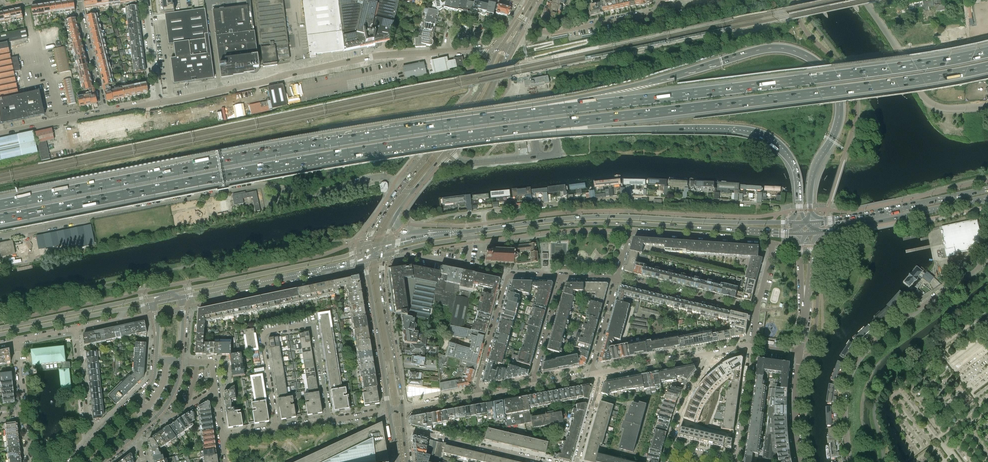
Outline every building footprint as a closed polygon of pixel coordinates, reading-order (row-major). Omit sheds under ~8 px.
[(160,13),(173,12),(171,0),(159,0),(160,13)] [(224,9),(213,10),(215,30),(216,36),(220,64),(219,65),(220,67),(221,74),(221,78),(254,70),(254,68),(257,68),(258,67),(259,67),(250,0),(246,0),(247,6),(224,9)] [(282,0),(255,0),(261,48),(263,67),(277,65),(276,60),(289,58),(288,45),(282,0)] [(398,2),(399,0),(303,0),(310,58),(316,57),(316,55),(344,51),(375,45),(376,37),(391,40),(398,2)] [(445,2),(441,4),(439,0),(436,0),(432,3),(433,5),(431,10),(438,12),(444,8),(445,2)] [(445,2),(444,8),(444,9),(445,9),(446,9),(446,10),(447,10),(448,9),(451,10),(453,0),(445,0),(445,2)] [(451,10),(453,10),(453,11),(454,11),(455,12),(456,12),(457,11),(458,11),(458,10),(460,0),(453,0),(451,10)] [(458,10),(458,12),(461,12),(462,11),(464,12),(467,2),(463,1),(464,0),(460,0),(458,10)] [(470,2),(467,2),(464,12),(467,12),(468,14),(470,14),(471,13),(474,2),(474,1),(471,0),(470,2)] [(943,0),(911,0),(902,2),(902,3),(894,5),(895,9),(901,7),(902,13),(908,12),(908,15),(916,13),(915,8),(923,7),(922,7),(923,12),(926,11),(930,11),(929,7),(935,6),(936,12),(946,11),(945,5),(944,5),(943,0)] [(475,2),(474,2),(471,13),(472,12),(472,13),(473,13),(473,14),(474,14),(475,14),(476,14),(476,13),(478,14),(481,2),(475,1),(475,2)] [(485,15),(488,5),(488,3),(481,2),(478,14),(481,14),(481,15),(482,15),(482,16),(483,16),(484,16),(485,16),(485,15)] [(492,16),(495,4),(488,3),(488,5),(485,15),(486,15),(486,16),(489,17),(490,16),(492,16)] [(548,7),(547,9),(554,12),(558,14),(557,15),(560,16),(562,12),(561,12),(562,8),(552,3),(550,3),(549,3),(548,3),(547,3),(547,5),(547,6),(548,7)] [(498,5),(496,13),(496,14),(501,15),(504,15),(506,16),(507,14),(509,15),(510,10),(509,9),(510,8),(506,7),(506,5),(502,4),(501,6),(498,5)] [(594,5),(590,6),(589,6),(588,13),(590,12),(589,14),(591,16),(598,15),(596,4),(594,4),(594,5)] [(894,9),(893,4),(878,8),(880,13),(894,9)] [(17,8),(16,9),(15,9),(14,9),(16,19),(19,19),(19,20),(23,19),(21,8),(18,9),(17,8)] [(542,13),(541,17),(543,18),(543,19),(548,21),(555,24),(557,18),(556,18),(557,15),(558,14),(554,12),(547,9),(546,8),(546,9),(545,9),(544,12),(544,13),(545,13),(544,14),(542,13)] [(11,10),(10,10),(9,11),(8,11),(10,20),(13,20),(14,21),(17,21),(16,19),(14,9),(12,10),(11,10)] [(214,79),(205,11),(205,9),(165,14),(169,44),(174,43),(175,53),(175,58),(170,58),(174,84),(202,80),(202,81),(203,81),(206,81),(206,80),(214,79)] [(438,12),(431,10),(428,9),(427,10),(426,10),(424,10),(424,12),(425,12),(426,13),(425,16),(426,16),(436,19),(437,16),(438,15),(439,13),(438,12)] [(5,11),(4,11),(3,12),(5,22),(8,21),(8,23),(11,22),(10,20),(8,11),(6,11),(5,11)] [(97,20),(97,17),(98,16),(98,14),(92,15),(92,13),(86,14),(86,16),(87,19),(87,20),(87,21),(88,22),(97,20)] [(77,24),(76,22),(77,21),(76,19),(75,14),(72,15),(72,19),(70,19),(67,20),(67,23),(66,24),(66,27),(77,24)] [(436,21),(436,19),(426,16),(425,23),(435,25),(436,24),(437,23),(436,21)] [(99,19),(97,20),(88,22),(89,25),(88,25),(88,27),(89,27),(89,28),(99,25),(98,22),(100,22),(99,19)] [(435,27),(435,26),(435,25),(425,23),(422,23),(421,30),(422,30),(433,32),(434,30),(435,29),(435,28),(435,27)] [(79,29),(78,27),(77,24),(66,27),(67,29),(69,29),(70,32),(78,30),(79,29)] [(100,31),(100,28),(101,28),(101,27),(102,27),(102,25),(99,25),(89,28),(90,31),(90,33),(91,33),(91,34),(100,31)] [(13,72),(20,71),(17,57),(11,58),(7,43),(27,38),(25,29),(20,30),(11,32),(7,33),(5,33),(0,34),(0,124),(41,115),(41,116),(44,115),(45,115),(44,114),(45,114),(45,111),(44,111),(42,103),(40,91),(18,95),(13,72)] [(78,30),(70,32),(70,35),(68,36),(69,39),(80,36),(79,33),(80,33),(79,31),(78,31),(78,30)] [(433,35),(433,34),(433,32),(422,30),(421,32),(419,31),(418,36),(419,37),(432,39),(433,38),(433,37),(433,36),(433,35)] [(100,31),(91,34),(90,35),(91,36),(92,37),(92,40),(102,37),(104,37),(103,34),(101,34),(100,31)] [(433,42),(432,41),(431,41),(432,39),(419,37),(418,36),(418,38),(415,38),(415,47),(426,47),(426,45),(431,46),(431,45),(432,45),(433,42)] [(102,37),(92,40),(92,41),(92,42),(93,43),(94,45),(103,43),(105,43),(104,39),(102,40),(102,37)] [(81,42),(73,44),(73,47),(71,48),(72,50),(74,50),(83,48),(82,46),(83,45),(82,43),(81,43),(81,42)] [(103,43),(94,45),(94,46),(93,47),(94,48),(95,51),(105,49),(107,48),(106,45),(104,46),(103,43)] [(65,47),(53,49),(58,73),(70,71),(65,47)] [(83,48),(74,50),(75,53),(73,54),(73,56),(76,56),(84,54),(84,52),(84,51),(84,49),(83,49),(83,48)] [(105,49),(95,51),(95,52),(95,54),(96,54),(97,57),(106,55),(108,54),(107,51),(105,52),(105,49)] [(86,59),(85,57),(86,57),(85,55),(84,55),(84,54),(76,56),(76,59),(74,59),(75,60),(75,62),(77,62),(86,59)] [(106,55),(97,57),(97,58),(96,58),(97,60),(98,63),(107,61),(109,60),(108,57),(107,57),(106,55)] [(447,57),(430,61),(433,74),(450,70),(449,69),(457,67),(455,60),(448,61),(447,57)] [(464,67),(462,57),(454,59),(456,69),(464,67)] [(86,59),(77,62),(78,65),(76,65),(76,68),(78,67),(87,65),(87,63),(87,62),(87,61),(86,61),(86,59)] [(107,61),(98,63),(98,64),(98,66),(99,66),(99,69),(101,69),(110,66),(110,63),(108,64),(107,61)] [(87,65),(78,67),(79,71),(77,71),(78,74),(79,73),(88,71),(88,69),(88,68),(88,67),(87,66),(87,65)] [(110,66),(101,69),(99,69),(100,70),(100,71),(100,72),(100,74),(101,74),(101,75),(110,72),(112,72),(110,66)] [(424,66),(404,70),(405,76),(425,72),(424,66)] [(88,71),(79,73),(80,76),(78,76),(79,80),(81,79),(90,77),(89,74),(90,73),(89,72),(89,71),(88,71)] [(110,72),(101,75),(101,76),(101,77),(102,78),(102,79),(102,80),(113,78),(112,75),(111,75),(110,72)] [(549,84),(548,81),(547,76),(524,81),(525,86),(530,85),(531,88),(549,84)] [(90,77),(81,79),(81,82),(80,82),(80,85),(81,85),(91,83),(91,80),(91,79),(91,78),(90,77)] [(113,78),(102,80),(103,81),(103,83),(102,84),(103,85),(104,86),(108,85),(113,84),(112,81),(114,80),(113,78)] [(71,79),(63,80),(68,105),(76,103),(71,79)] [(142,83),(140,84),(142,94),(145,93),(145,94),(147,93),(147,92),(148,92),(147,84),(143,85),(142,83)] [(268,87),(272,109),(287,106),(282,84),(268,87)] [(104,86),(103,86),(107,101),(108,101),(110,101),(110,100),(113,100),(111,91),(110,89),(110,88),(109,88),(108,85),(104,86)] [(119,98),(116,88),(116,85),(111,86),(112,89),(110,89),(111,91),(113,100),(114,100),(116,100),(116,99),(119,98)] [(93,88),(89,89),(90,93),(88,93),(91,104),(93,104),(94,104),(96,104),(96,103),(97,103),(93,88)] [(88,93),(83,94),(85,105),(86,105),(86,106),(88,106),(89,105),(91,104),(88,93)] [(83,94),(77,96),(79,107),(82,106),(82,107),(84,106),(85,105),(83,94)] [(55,140),(52,128),(35,132),(37,143),(55,140)] [(33,131),(0,138),(0,160),(37,152),(33,131)] [(595,197),(595,190),(589,191),(589,193),(586,193),(587,198),(595,197)] [(259,205),(256,191),(245,193),(245,191),(233,194),(233,196),(232,196),(234,206),(244,204),(243,199),(252,197),(254,206),(259,205)] [(977,219),(963,222),(941,226),(942,231),(941,231),(941,234),(943,234),(945,242),(943,242),(944,245),(945,245),(946,249),(945,249),(947,256),(955,254),(955,253),(983,247),(977,219)] [(90,225),(37,236),(39,249),(66,244),(67,249),(94,244),(90,225)] [(654,239),(634,238),(632,245),(631,251),(639,254),(639,253),(641,254),(644,245),(655,245),(655,243),(654,243),(654,239)] [(673,241),(654,239),(654,243),(655,243),(655,245),(666,246),(665,251),(672,252),(673,241)] [(0,244),(0,256),(14,253),(12,241),(0,244)] [(687,242),(673,241),(672,252),(687,253),(687,242)] [(702,243),(687,242),(687,253),(701,254),(702,243)] [(538,262),(537,255),(536,243),(529,244),(512,246),(511,246),(510,246),(509,246),(509,247),(509,248),(509,249),(507,249),(507,248),(506,248),(506,249),(503,249),(503,248),(502,248),(502,249),(499,249),(499,248),(498,249),(496,248),(495,248),(491,248),(491,250),(486,249),(486,260),(491,261),(490,262),(494,262),(494,263),(495,263),(495,262),(498,262),(498,263),(499,263),(499,262),(502,263),(505,263),(506,264),(506,263),(509,263),(509,264),(510,264),(510,263),(513,263),(514,263),(514,260),(517,259),(517,255),(515,253),(515,252),(530,251),(530,256),(531,261),(531,263),(538,262)] [(716,244),(702,243),(701,254),(715,255),(716,244)] [(730,244),(716,244),(715,255),(729,256),(730,244)] [(744,245),(730,244),(729,256),(743,257),(744,245)] [(759,246),(744,245),(743,257),(752,257),(758,257),(759,246)] [(630,257),(629,262),(627,266),(626,266),(625,271),(633,274),(636,262),(639,254),(631,251),(629,257),(630,257)] [(760,270),(763,258),(758,257),(752,257),(749,267),(760,270)] [(647,265),(645,265),(642,276),(655,279),(658,268),(656,268),(655,270),(647,268),(647,265)] [(911,287),(924,270),(917,265),(904,281),(911,287)] [(411,266),(390,269),(396,313),(400,312),(401,315),(420,319),(429,321),(437,280),(438,281),(440,272),(411,266)] [(441,267),(440,272),(438,281),(446,282),(446,280),(448,269),(441,267)] [(760,270),(749,267),(746,279),(747,279),(756,281),(760,270)] [(660,269),(658,268),(655,279),(669,282),(671,271),(669,271),(668,273),(660,271),(660,269)] [(455,270),(448,269),(446,280),(453,282),(455,270)] [(462,271),(455,270),(453,282),(454,282),(454,284),(459,285),(462,271)] [(471,290),(472,285),(474,274),(462,271),(459,285),(458,294),(457,297),(469,299),(470,295),(471,290)] [(673,272),(671,271),(669,282),(682,285),(684,275),(682,274),(682,276),(673,274),(673,272)] [(927,272),(922,278),(925,280),(927,277),(931,281),(934,278),(927,272)] [(490,277),(474,274),(472,285),(487,288),(490,277)] [(686,275),(684,275),(682,285),(695,288),(697,278),(695,277),(695,279),(686,277),(686,275)] [(360,287),(359,279),(358,277),(357,277),(350,279),(352,288),(360,287)] [(495,297),(500,280),(499,279),(490,277),(487,288),(492,289),(491,292),(490,296),(495,297)] [(700,278),(697,278),(695,288),(708,291),(711,281),(708,280),(708,282),(699,280),(700,278)] [(350,279),(332,283),(334,293),(338,292),(337,290),(340,289),(339,288),(345,286),(346,289),(352,288),(350,279)] [(446,303),(448,292),(452,293),(454,284),(454,282),(453,282),(446,280),(446,282),(438,281),(437,280),(432,303),(446,306),(446,303)] [(530,293),(531,288),(533,282),(513,281),(511,282),(509,292),(514,294),(515,290),(529,295),(530,293)] [(713,281),(711,281),(708,291),(721,294),(724,284),(722,283),(721,285),(712,283),(713,281)] [(553,282),(540,282),(538,288),(541,289),(540,291),(551,294),(554,284),(553,282)] [(573,293),(574,282),(568,282),(566,283),(563,294),(570,296),(571,293),(573,293)] [(584,283),(574,282),(573,293),(579,293),(579,294),(584,294),(584,283)] [(332,283),(320,285),(323,297),(334,295),(334,293),(332,283)] [(607,283),(584,283),(584,294),(584,296),(586,296),(586,293),(588,293),(590,293),(590,296),(590,298),(589,301),(603,305),(609,285),(607,283)] [(320,285),(308,287),(311,300),(323,297),(320,285)] [(620,287),(616,301),(623,303),(624,298),(627,287),(622,286),(620,287)] [(308,287),(296,290),(299,302),(311,300),(308,287)] [(361,293),(360,287),(352,288),(346,289),(347,295),(361,293)] [(640,290),(627,287),(624,298),(627,299),(627,296),(636,299),(635,301),(637,301),(640,290)] [(296,290),(284,293),(286,305),(293,303),(299,302),(296,290)] [(551,294),(540,291),(539,290),(535,304),(547,307),(551,294)] [(650,305),(653,293),(640,290),(637,301),(640,302),(640,300),(649,302),(648,304),(650,305)] [(918,290),(914,295),(918,298),(922,293),(918,290)] [(452,315),(456,296),(456,294),(452,293),(448,292),(446,303),(446,306),(449,306),(448,309),(447,314),(452,315)] [(751,302),(753,295),(744,293),(741,292),(741,295),(740,297),(740,299),(751,302)] [(284,293),(272,295),(275,307),(286,305),(284,293)] [(362,298),(361,293),(347,295),(348,301),(362,298)] [(490,315),(495,297),(490,296),(481,293),(479,300),(481,300),(478,312),(490,315)] [(666,297),(653,293),(650,305),(653,305),(653,303),(662,305),(662,307),(664,308),(666,297)] [(571,312),(575,297),(570,296),(563,294),(559,308),(571,312)] [(272,295),(260,297),(263,310),(275,307),(272,295)] [(466,314),(467,309),(468,304),(469,299),(457,297),(456,296),(452,315),(450,325),(463,328),(465,319),(467,319),(468,315),(466,314)] [(260,297),(248,300),(251,312),(263,310),(260,297)] [(586,316),(587,312),(589,301),(575,297),(571,312),(586,316)] [(679,300),(666,297),(664,308),(666,308),(666,306),(675,308),(675,310),(677,311),(679,300)] [(363,304),(362,298),(348,301),(349,306),(363,304)] [(248,300),(237,302),(239,315),(251,312),(248,300)] [(693,303),(679,300),(677,311),(679,311),(679,309),(689,311),(688,313),(690,314),(693,303)] [(600,316),(603,305),(589,301),(587,312),(600,316)] [(623,303),(616,301),(615,307),(628,311),(630,305),(623,303)] [(237,302),(231,304),(225,305),(228,317),(239,315),(237,302)] [(706,306),(693,303),(690,314),(692,314),(693,312),(702,314),(701,316),(703,317),(706,306)] [(364,310),(363,304),(349,306),(350,313),(364,310)] [(225,305),(214,307),(216,319),(228,317),(225,305)] [(716,320),(719,309),(706,306),(703,317),(705,318),(705,316),(706,315),(714,317),(714,320),(716,320)] [(214,307),(202,310),(204,322),(205,322),(216,319),(214,307)] [(628,311),(615,307),(613,313),(627,316),(628,311)] [(546,311),(534,308),(532,317),(544,320),(546,311)] [(732,312),(719,309),(716,320),(718,321),(719,318),(728,321),(727,323),(729,323),(729,322),(732,312)] [(204,322),(202,310),(198,310),(197,334),(204,335),(205,322),(204,322)] [(365,316),(364,310),(350,313),(351,319),(365,316)] [(489,320),(490,315),(478,312),(477,312),(474,311),(474,313),(476,314),(477,314),(477,317),(489,320)] [(749,317),(749,316),(732,312),(729,322),(729,323),(729,326),(729,329),(730,330),(730,331),(731,339),(745,336),(746,335),(748,322),(750,322),(751,317),(749,317)] [(627,316),(613,313),(612,317),(625,321),(627,316)] [(420,319),(401,315),(402,322),(414,324),(416,325),(419,325),(420,322),(420,319)] [(514,318),(502,315),(501,320),(513,323),(514,323),(515,321),(514,321),(514,318)] [(366,322),(365,316),(351,319),(352,325),(366,322)] [(489,320),(477,317),(476,316),(475,319),(476,319),(476,321),(487,325),(489,320)] [(598,324),(599,319),(586,316),(585,320),(598,324)] [(544,320),(532,317),(529,326),(541,329),(544,320)] [(590,351),(594,338),(581,334),(577,333),(579,328),(578,328),(580,318),(577,317),(575,327),(576,327),(573,336),(576,337),(573,346),(581,349),(590,351)] [(625,321),(612,317),(611,322),(624,325),(625,321)] [(487,325),(476,321),(473,320),(472,323),(474,323),(473,328),(471,328),(470,330),(473,330),(478,332),(484,334),(485,334),(487,325)] [(501,320),(497,333),(509,337),(512,328),(513,328),(513,326),(512,326),(513,323),(501,320)] [(594,338),(598,324),(585,320),(581,334),(594,338)] [(144,321),(134,324),(136,334),(141,333),(147,332),(144,321)] [(367,328),(366,322),(352,325),(353,331),(367,328)] [(414,324),(402,322),(403,331),(415,332),(416,329),(418,330),(419,325),(416,325),(414,324)] [(624,325),(611,322),(609,327),(622,331),(624,325)] [(134,324),(124,326),(126,336),(136,334),(134,324)] [(476,364),(484,336),(477,334),(478,332),(473,330),(470,330),(463,328),(450,325),(449,330),(448,335),(465,338),(465,339),(471,341),(469,348),(448,343),(445,356),(467,362),(476,364)] [(124,326),(114,328),(116,338),(126,336),(124,326)] [(537,343),(541,329),(529,326),(525,339),(537,343)] [(622,331),(609,327),(608,332),(621,336),(622,331)] [(114,328),(104,330),(106,340),(116,338),(114,328)] [(368,334),(367,328),(353,331),(354,337),(368,334)] [(104,330),(94,332),(96,342),(106,340),(104,330)] [(422,333),(417,332),(415,332),(403,331),(403,332),(402,332),(403,335),(404,338),(403,339),(404,342),(404,343),(405,343),(410,343),(416,344),(425,345),(426,333),(427,331),(422,330),(422,333)] [(564,339),(565,335),(565,334),(553,331),(552,336),(564,339)] [(94,332),(83,334),(85,345),(92,343),(96,342),(94,332)] [(621,336),(608,332),(606,337),(615,339),(620,340),(621,336)] [(510,337),(509,337),(497,333),(496,338),(509,342),(510,337)] [(204,342),(204,335),(197,334),(196,344),(203,345),(203,342),(204,342)] [(369,340),(368,334),(354,337),(355,342),(369,340)] [(670,350),(667,335),(662,336),(665,351),(670,350)] [(659,352),(657,337),(651,338),(651,340),(654,353),(659,352)] [(509,342),(496,338),(495,342),(507,346),(508,346),(509,342)] [(537,343),(525,339),(522,353),(534,356),(537,343)] [(370,346),(369,340),(355,342),(356,348),(370,346)] [(145,353),(146,347),(146,343),(135,342),(134,343),(133,347),(135,347),(134,353),(145,353)] [(505,355),(507,346),(495,342),(492,351),(505,355)] [(439,347),(425,345),(416,344),(410,343),(410,348),(408,348),(408,349),(406,349),(406,353),(424,355),(424,351),(425,352),(425,357),(433,358),(438,358),(438,354),(439,353),(438,352),(439,347)] [(203,354),(203,345),(196,344),(195,354),(203,354)] [(560,353),(561,348),(549,344),(548,349),(560,353)] [(64,346),(52,348),(31,350),(31,353),(28,354),(29,363),(32,363),(32,366),(34,375),(37,374),(36,365),(61,363),(62,370),(59,370),(61,392),(72,391),(69,368),(70,368),(70,362),(66,362),(64,346)] [(371,352),(370,346),(356,348),(357,354),(371,352)] [(9,349),(2,351),(5,363),(10,362),(10,361),(11,361),(11,359),(10,359),(9,353),(10,352),(10,351),(9,350),(9,349)] [(590,351),(581,349),(580,353),(581,355),(581,357),(588,359),(590,351)] [(502,364),(505,355),(492,351),(490,360),(495,362),(500,363),(502,364)] [(372,358),(371,352),(357,354),(358,360),(372,358)] [(516,367),(517,361),(519,354),(513,352),(510,365),(516,367)] [(531,365),(534,356),(522,353),(520,352),(519,354),(517,361),(531,365)] [(145,353),(134,353),(133,363),(144,363),(145,353)] [(462,379),(465,368),(467,362),(445,356),(443,356),(438,354),(438,358),(437,359),(438,368),(439,376),(439,389),(440,392),(455,389),(453,377),(462,379)] [(588,359),(581,357),(579,356),(578,355),(580,366),(585,365),(586,364),(588,359)] [(423,367),(424,357),(412,356),(411,363),(416,364),(416,365),(419,366),(419,367),(423,367)] [(688,405),(683,418),(698,423),(700,417),(697,416),(699,410),(700,408),(701,405),(702,405),(702,403),(705,399),(706,398),(706,396),(708,395),(711,390),(715,386),(717,384),(720,382),(724,378),(729,375),(728,373),(730,372),(730,371),(731,371),(733,375),(733,381),(740,382),(744,358),(742,357),(736,358),(734,359),(732,360),(731,360),(730,361),(729,361),(728,362),(727,362),(726,362),(723,364),(721,366),(717,368),(712,372),(707,377),(702,382),(698,387),(694,393),(691,399),(688,405)] [(372,364),(372,358),(358,360),(359,366),(372,364)] [(763,359),(760,359),(759,359),(758,360),(757,374),(756,374),(756,376),(755,385),(767,387),(768,377),(764,377),(764,372),(766,360),(765,360),(765,359),(763,359)] [(483,382),(485,384),(489,383),(492,370),(495,362),(490,360),(483,382)] [(782,374),(784,362),(766,360),(764,372),(769,373),(782,374)] [(528,375),(531,365),(517,361),(516,367),(513,379),(527,376),(529,375),(528,375)] [(474,371),(476,366),(476,364),(467,362),(465,368),(474,371)] [(789,378),(790,370),(790,364),(790,363),(786,362),(784,362),(782,374),(781,380),(782,380),(781,389),(788,389),(788,380),(789,380),(789,378)] [(144,363),(133,363),(133,372),(134,373),(144,373),(144,363)] [(373,370),(372,364),(359,366),(360,372),(373,370)] [(513,379),(516,367),(510,365),(508,369),(506,380),(513,379)] [(692,376),(697,370),(695,366),(674,369),(676,379),(677,379),(679,379),(679,377),(682,377),(688,381),(692,376)] [(471,381),(474,371),(465,368),(462,379),(471,381)] [(503,370),(500,381),(506,380),(508,369),(503,368),(503,370)] [(500,381),(503,370),(498,369),(497,371),(494,382),(500,381)] [(674,369),(658,372),(660,383),(661,383),(677,380),(677,379),(676,379),(674,369)] [(374,376),(373,370),(360,372),(361,378),(374,376)] [(492,370),(489,383),(494,382),(497,371),(492,370)] [(0,374),(1,382),(12,381),(11,373),(11,371),(8,372),(8,373),(0,374)] [(423,373),(409,372),(409,379),(422,381),(423,373)] [(658,372),(653,373),(655,388),(656,388),(662,387),(661,383),(660,383),(658,372)] [(144,373),(134,373),(131,376),(138,383),(143,378),(144,373)] [(655,388),(653,373),(648,374),(650,389),(650,390),(651,394),(651,395),(657,393),(656,388),(655,388)] [(650,389),(648,374),(642,375),(644,387),(645,390),(650,389)] [(138,383),(131,376),(130,375),(126,379),(125,378),(122,382),(130,390),(138,383)] [(375,381),(374,376),(361,378),(361,384),(375,381)] [(470,385),(471,381),(462,379),(453,377),(455,389),(469,387),(470,385)] [(617,392),(615,380),(606,382),(605,383),(602,394),(608,395),(608,394),(617,392)] [(376,388),(375,381),(361,384),(363,390),(376,388)] [(684,381),(679,388),(683,389),(687,383),(684,381)] [(740,382),(733,381),(732,389),(728,388),(727,396),(738,398),(740,382)] [(130,390),(122,382),(119,385),(120,386),(115,390),(123,397),(130,390)] [(590,385),(580,387),(583,399),(584,404),(586,405),(591,386),(590,385)] [(763,413),(764,409),(767,387),(755,385),(749,429),(762,431),(764,413),(763,413)] [(345,388),(341,389),(331,390),(332,399),(333,399),(334,407),(334,411),(349,409),(349,408),(354,407),(354,405),(348,406),(347,396),(343,397),(343,394),(346,394),(345,388)] [(376,388),(363,390),(362,391),(365,391),(366,393),(362,393),(364,406),(379,404),(378,400),(376,392),(377,392),(376,388)] [(788,389),(781,389),(772,388),(770,396),(770,397),(787,398),(788,390),(788,389)] [(123,397),(115,390),(108,397),(116,405),(123,397)] [(319,392),(318,392),(309,394),(304,395),(305,401),(308,400),(309,402),(305,403),(307,413),(302,414),(302,416),(307,415),(322,413),(321,409),(319,401),(320,401),(319,392)] [(292,396),(288,397),(278,399),(279,408),(280,408),(281,416),(281,420),(296,417),(301,416),(301,414),(295,415),(294,405),(290,405),(290,403),(293,403),(292,396)] [(526,396),(521,397),(525,423),(531,422),(530,418),(529,408),(526,396)] [(738,398),(727,396),(725,413),(736,414),(738,398)] [(521,397),(515,398),(519,424),(525,423),(521,397)] [(787,407),(787,399),(787,398),(770,397),(769,406),(787,407)] [(519,424),(515,398),(503,400),(506,426),(519,424)] [(506,426),(503,400),(492,403),(494,421),(494,424),(494,426),(506,429),(506,426)] [(266,401),(265,401),(256,402),(251,403),(252,409),(255,409),(256,411),(252,412),(254,421),(249,422),(249,424),(254,424),(269,422),(268,418),(266,410),(267,410),(266,401)] [(207,402),(197,408),(198,411),(210,410),(209,403),(207,402)] [(614,405),(601,402),(599,407),(601,408),(600,411),(598,411),(597,414),(608,418),(609,416),(611,416),(613,410),(611,410),(612,405),(614,406),(614,405)] [(627,415),(626,422),(641,427),(641,426),(642,420),(643,417),(644,415),(647,405),(640,403),(640,404),(640,406),(637,405),(633,404),(632,407),(631,407),(629,415),(627,415)] [(584,404),(574,406),(574,410),(572,409),(572,410),(584,412),(586,405),(584,404)] [(673,413),(674,408),(664,405),(663,405),(662,407),(663,407),(662,410),(673,413)] [(787,411),(787,407),(769,406),(769,411),(767,410),(767,411),(766,414),(768,414),(768,416),(787,416),(787,411)] [(537,417),(530,418),(531,422),(532,428),(562,423),(561,420),(564,419),(567,418),(566,412),(562,412),(560,413),(559,412),(557,412),(557,410),(552,411),(552,412),(545,413),(544,412),(536,414),(537,417)] [(673,413),(662,410),(661,410),(660,415),(671,418),(673,413)] [(103,411),(93,412),(92,413),(92,415),(93,416),(93,420),(95,421),(97,421),(98,420),(98,419),(102,418),(101,415),(103,415),(103,411)] [(192,411),(186,415),(191,423),(194,421),(195,421),(194,413),(192,411)] [(234,412),(226,413),(226,416),(227,416),(228,425),(228,428),(243,426),(241,414),(237,414),(237,412),(240,411),(234,412)] [(736,414),(725,413),(723,429),(734,431),(736,414)] [(608,418),(597,414),(596,419),(597,419),(598,420),(597,423),(595,422),(593,428),(605,431),(607,431),(605,430),(606,426),(608,427),(610,421),(608,420),(608,418),(610,419),(610,418),(608,418)] [(186,415),(181,418),(189,429),(193,426),(192,424),(191,423),(186,415)] [(411,417),(409,419),(410,424),(411,425),(426,429),(425,415),(411,417)] [(670,423),(671,418),(660,415),(659,420),(670,423)] [(788,424),(787,420),(787,416),(768,416),(767,425),(788,424)] [(181,418),(177,421),(184,432),(189,429),(181,418)] [(670,423),(659,420),(657,425),(668,428),(670,423)] [(177,421),(173,424),(180,435),(184,432),(177,421)] [(625,430),(620,449),(633,453),(638,435),(639,432),(641,427),(626,422),(625,422),(623,428),(623,429),(625,430)] [(382,423),(376,425),(370,428),(371,429),(369,430),(369,428),(365,430),(366,431),(365,431),(360,434),(359,434),(354,437),(353,437),(348,440),(347,440),(341,443),(341,442),(340,443),(335,445),(328,449),(328,450),(325,450),(325,449),(321,450),(322,451),(299,461),(388,461),(382,423)] [(173,424),(168,427),(176,437),(180,435),(173,424)] [(788,433),(788,429),(788,424),(767,425),(765,434),(771,435),(772,434),(788,433)] [(668,428),(657,425),(655,430),(656,430),(667,433),(668,428)] [(168,427),(163,430),(171,442),(173,441),(176,438),(176,437),(168,427)] [(681,427),(678,437),(724,447),(726,447),(726,448),(731,449),(733,439),(732,439),(730,439),(725,438),(722,437),(719,436),(712,435),(709,434),(703,432),(699,432),(692,430),(689,429),(685,428),(683,428),(681,427)] [(605,431),(593,428),(592,432),(594,433),(593,436),(592,436),(591,436),(590,440),(601,443),(601,444),(603,444),(601,443),(602,441),(604,442),(605,436),(603,435),(605,431)] [(504,444),(507,433),(487,429),(484,440),(489,441),(489,439),(490,439),(499,441),(501,441),(501,442),(501,444),(504,444)] [(760,444),(762,431),(749,429),(747,443),(760,444)] [(163,430),(158,434),(166,445),(171,442),(163,430)] [(508,430),(507,433),(504,444),(509,446),(509,444),(510,444),(521,446),(521,447),(521,448),(525,449),(528,438),(528,435),(508,430)] [(789,442),(789,437),(788,433),(772,434),(771,435),(772,443),(789,442)] [(158,434),(153,437),(160,447),(161,448),(166,445),(158,434)] [(791,459),(790,450),(774,452),(773,451),(772,443),(771,435),(765,434),(764,444),(762,444),(762,448),(764,448),(762,459),(773,461),(775,461),(778,461),(780,461),(791,459)] [(431,446),(433,441),(413,436),(412,436),(412,437),(412,441),(427,445),(431,446)] [(153,437),(149,440),(149,441),(148,441),(151,453),(159,451),(158,448),(160,447),(153,437)] [(545,454),(548,443),(528,438),(525,449),(529,450),(529,449),(530,448),(533,449),(541,451),(541,453),(545,454)] [(599,451),(601,444),(601,443),(590,440),(589,445),(590,445),(591,446),(587,460),(587,461),(589,461),(596,461),(599,451)] [(427,445),(412,441),(413,447),(426,450),(427,445)] [(573,453),(575,445),(565,442),(562,441),(559,450),(573,453)] [(494,455),(446,444),(443,443),(438,442),(434,457),(442,459),(444,453),(482,461),(504,461),(505,457),(494,455)] [(790,450),(789,446),(789,442),(772,443),(773,451),(774,452),(790,450)] [(760,444),(747,443),(746,457),(745,457),(745,459),(745,461),(756,461),(757,458),(758,458),(760,444)] [(202,458),(216,455),(215,449),(203,451),(187,454),(189,460),(202,458)] [(662,452),(651,449),(650,452),(649,452),(648,454),(649,454),(660,457),(662,452)] [(573,453),(559,450),(558,454),(557,454),(554,453),(553,456),(553,458),(556,459),(567,461),(570,461),(571,461),(572,457),(573,453)] [(151,453),(154,461),(158,461),(164,460),(162,453),(161,454),(160,453),(159,451),(151,453)] [(425,455),(413,452),(415,461),(428,461),(430,456),(425,455)] [(189,460),(187,454),(180,455),(179,455),(176,456),(164,460),(158,461),(177,461),(179,461),(189,460)]
